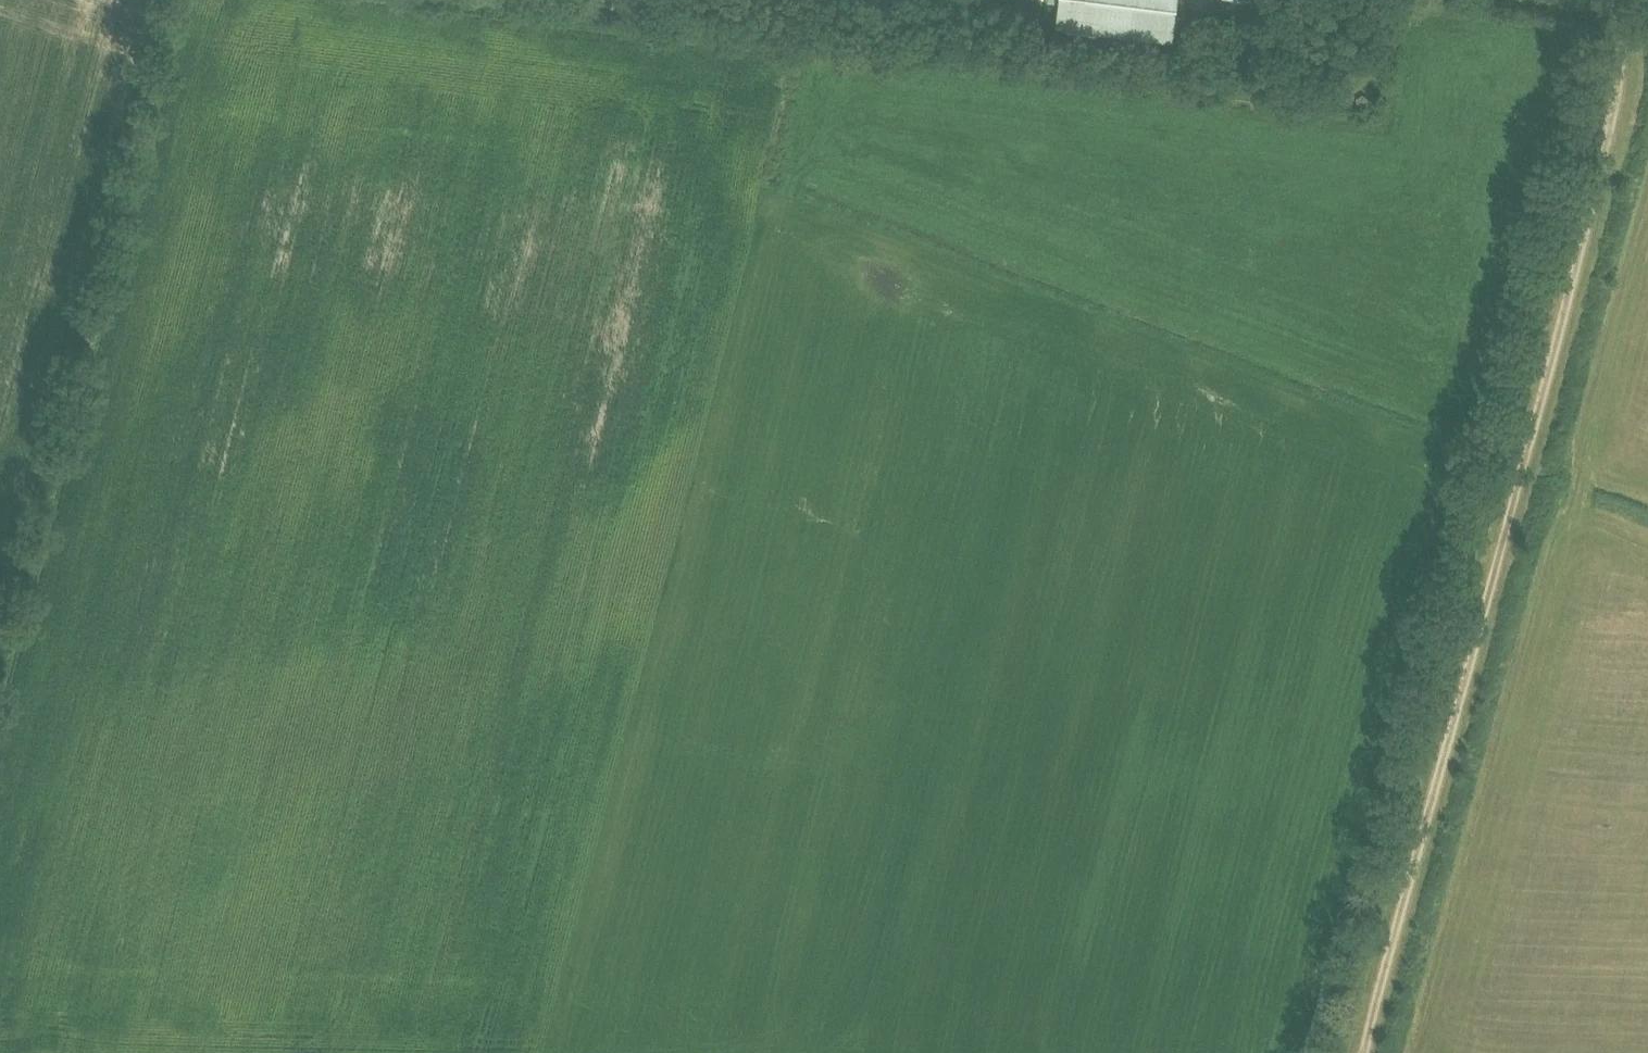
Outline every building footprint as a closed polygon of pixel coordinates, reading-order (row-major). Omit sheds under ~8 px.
[(865,16),(878,17),(881,0),(867,0),(865,16)] [(1178,0),(1060,0),(1056,25),(1173,40),(1178,0)]
